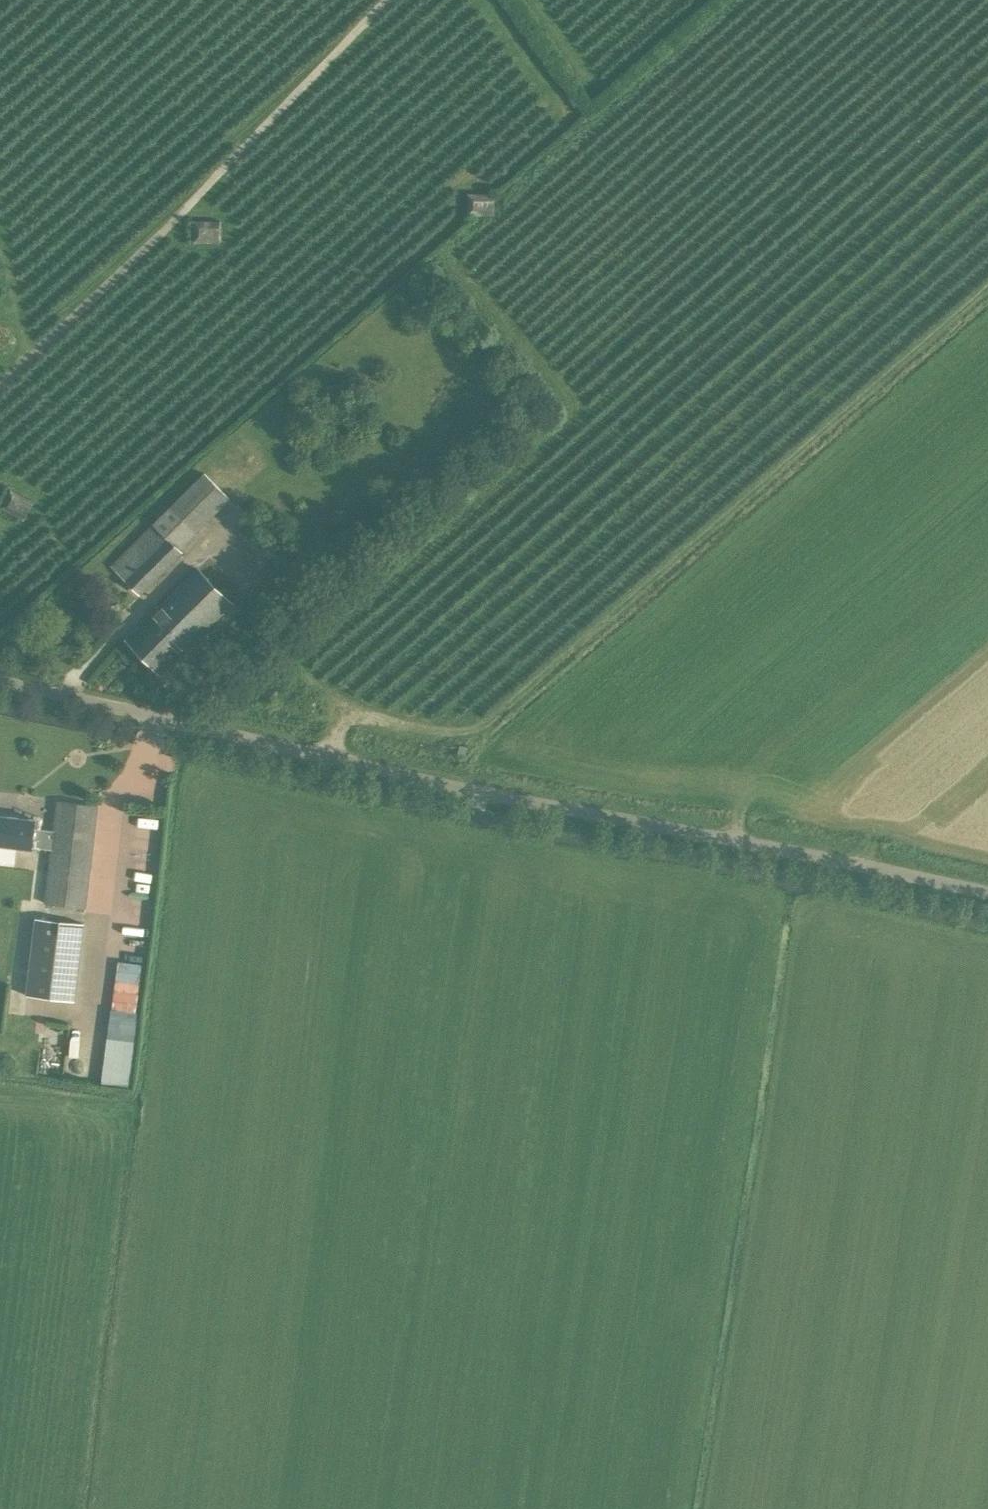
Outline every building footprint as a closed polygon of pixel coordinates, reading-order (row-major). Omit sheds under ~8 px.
[(495,198),(465,198),(465,220),(495,220),(495,198)] [(222,225),(191,225),(191,247),(222,247),(222,225)] [(111,565),(140,595),(184,552),(180,549),(231,499),(204,472),(111,565)] [(8,492),(0,507),(0,513),(24,527),(35,507),(8,492)] [(232,606),(197,571),(127,640),(162,676),(232,606)] [(15,859),(16,847),(51,851),(46,904),(86,908),(97,805),(56,801),(53,831),(33,829),(34,820),(0,817),(0,857),(15,859)] [(26,995),(75,1001),(84,924),(35,918),(26,995)] [(109,1014),(98,1087),(128,1092),(133,1055),(139,1018),(109,1014)]
